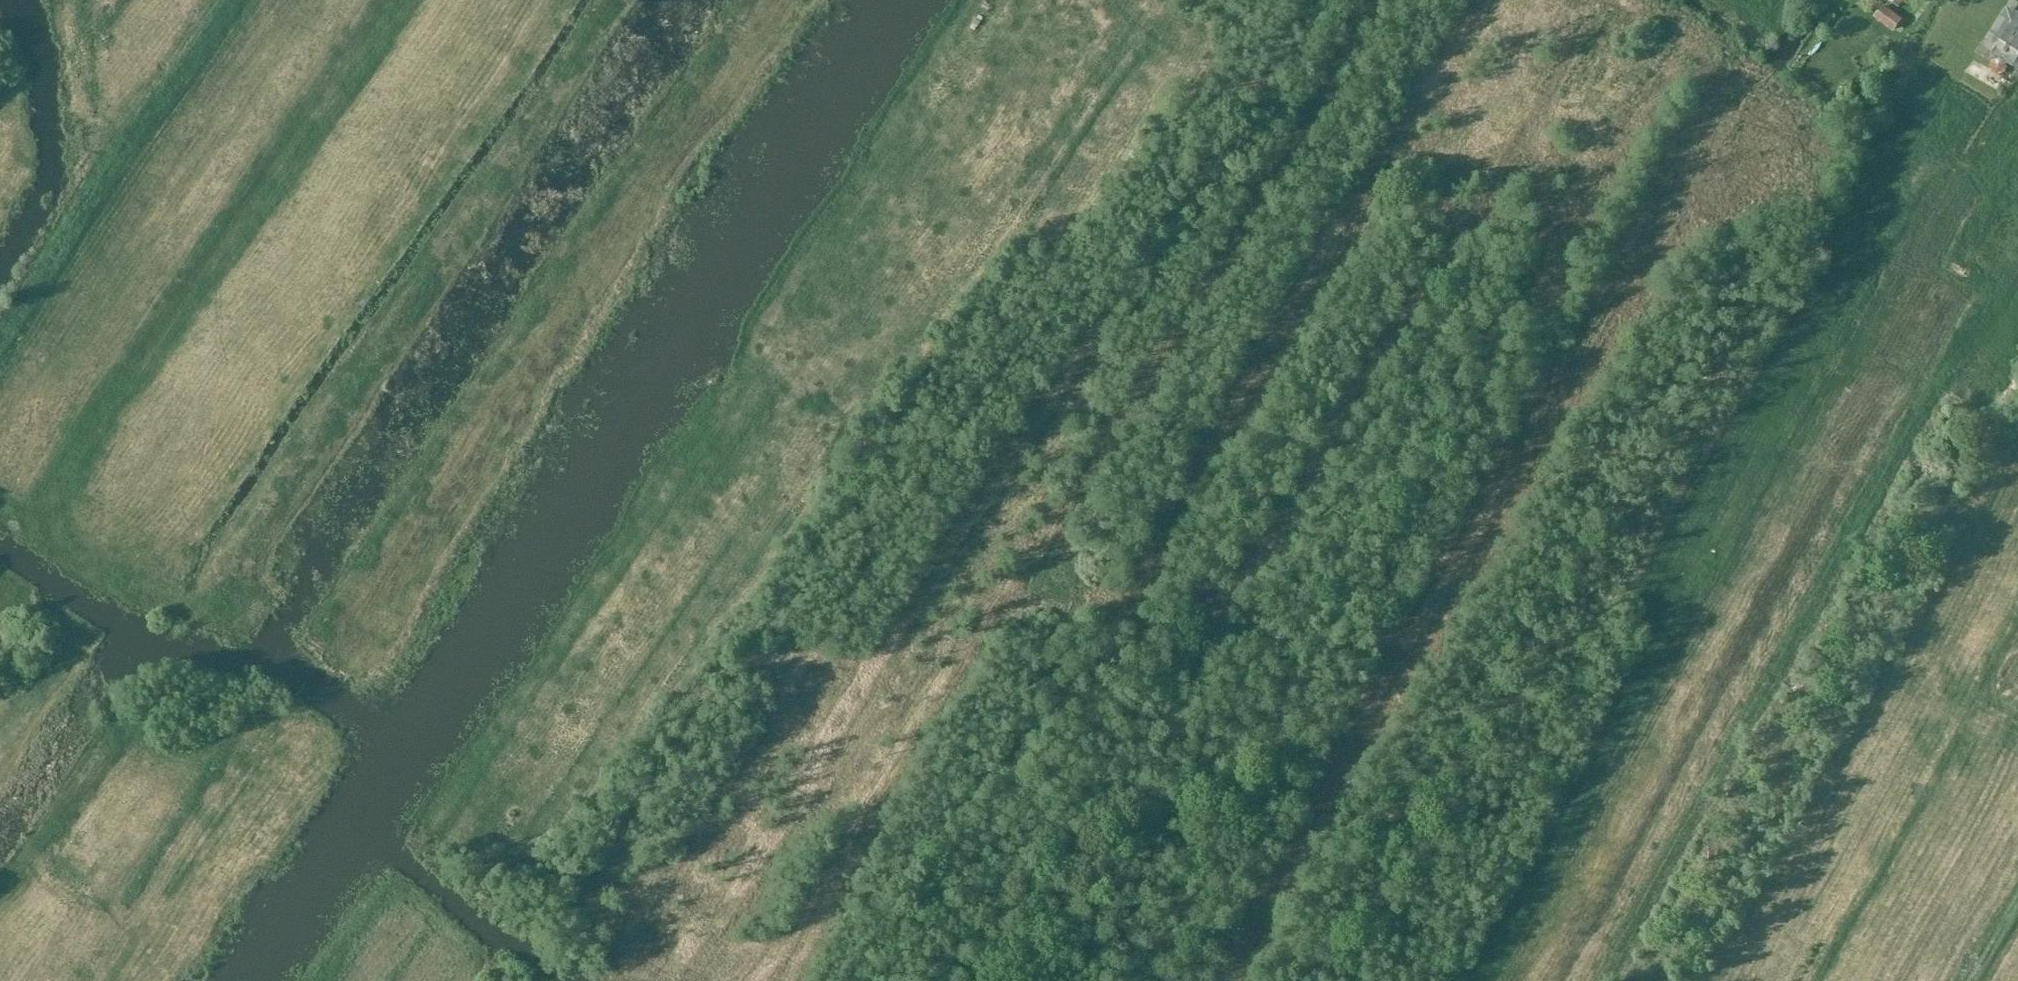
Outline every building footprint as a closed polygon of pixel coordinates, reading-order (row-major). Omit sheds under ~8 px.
[(1900,9),(1906,0),(1887,0),(1900,9)] [(1904,22),(1885,7),(1874,20),(1894,34),(1904,22)] [(2013,68),(2017,72),(2017,14),(1991,56),(2011,71),(2013,68)]
